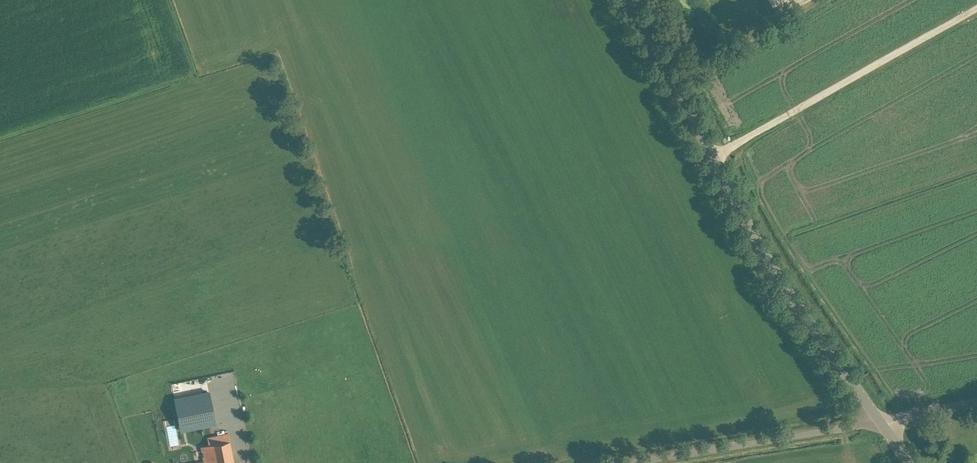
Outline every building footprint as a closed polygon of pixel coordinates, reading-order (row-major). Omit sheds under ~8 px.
[(210,399),(176,406),(181,431),(215,424),(210,399)] [(209,445),(201,447),(203,461),(195,462),(234,462),(228,433),(207,437),(209,445)]
